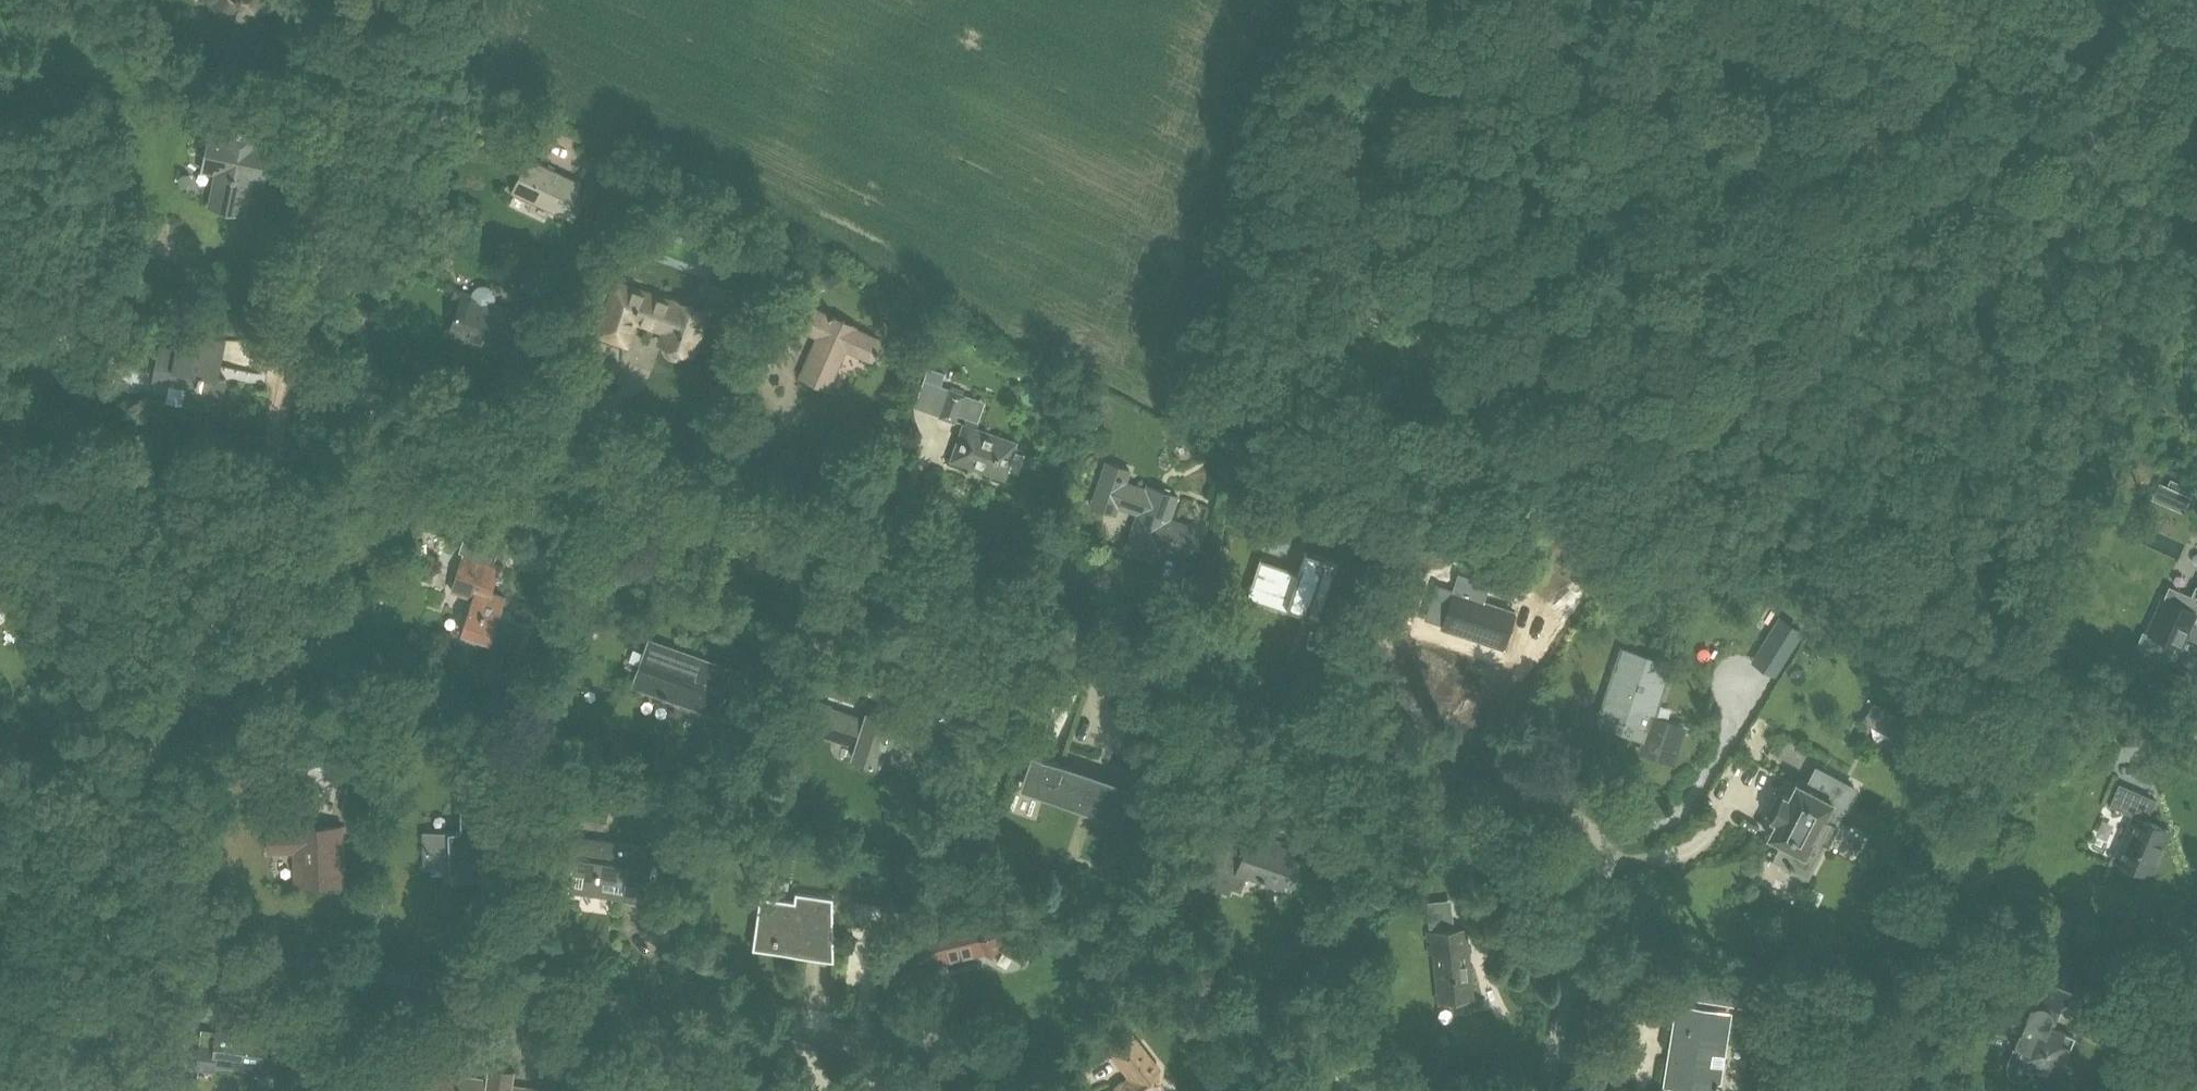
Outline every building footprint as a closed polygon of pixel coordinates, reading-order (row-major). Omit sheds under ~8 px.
[(258,20),(262,0),(211,0),(219,12),(258,20)] [(210,205),(245,213),(254,170),(266,172),(271,144),(260,142),(263,128),(227,121),(225,134),(211,131),(204,162),(203,169),(217,172),(210,205)] [(513,190),(575,219),(584,200),(574,196),(580,182),(528,157),(513,190)] [(212,265),(195,261),(192,276),(209,280),(212,265)] [(672,356),(676,357),(680,357),(684,355),(686,351),(693,353),(707,312),(676,300),(675,303),(617,282),(599,332),(625,342),(634,318),(666,329),(661,342),(668,345),(668,349),(669,353),(672,356)] [(450,332),(503,351),(511,327),(531,334),(542,302),(521,295),(515,312),(493,304),(494,299),(495,296),(494,293),(494,291),(492,289),(491,287),(488,286),(486,285),(483,285),(479,286),(477,287),(475,289),(473,293),(472,296),(457,291),(449,312),(456,314),(450,332)] [(801,376),(828,388),(846,346),(872,357),(881,338),(856,327),(857,324),(833,314),(832,316),(814,308),(805,328),(823,336),(814,358),(810,356),(801,376)] [(49,313),(46,326),(62,328),(64,316),(49,313)] [(167,401),(220,411),(227,378),(218,376),(226,338),(203,333),(201,339),(180,335),(178,348),(160,344),(153,378),(171,381),(167,401)] [(928,368),(923,382),(940,388),(945,375),(928,368)] [(778,397),(784,380),(773,376),(767,393),(778,397)] [(166,426),(164,391),(130,392),(132,427),(166,426)] [(939,416),(956,422),(965,397),(947,391),(939,416)] [(952,458),(1005,477),(1017,442),(977,428),(979,423),(966,419),(952,458)] [(1114,516),(1118,506),(1139,513),(1127,548),(1157,557),(1160,548),(1195,559),(1204,530),(1170,519),(1177,495),(1148,485),(1146,490),(1125,483),(1129,470),(1106,462),(1091,508),(1114,516)] [(473,594),(463,628),(468,630),(468,633),(477,636),(479,633),(491,637),(505,592),(492,588),(501,561),(485,556),(486,553),(471,548),(476,535),(465,531),(459,547),(463,549),(451,587),(473,594)] [(1320,619),(1339,562),(1305,551),(1299,571),(1260,558),(1248,595),(1252,585),(1290,598),(1287,606),(1308,613),(1308,611),(1320,615),(1319,619),(1320,619)] [(1453,573),(1449,572),(1445,573),(1441,576),(1440,580),(1440,584),(1451,603),(1443,626),(1504,647),(1516,610),(1468,595),(1457,575),(1453,573)] [(2182,648),(2196,615),(2196,609),(2163,593),(2145,631),(2182,648)] [(1802,630),(1781,616),(1753,661),(1774,674),(1802,630)] [(632,684),(717,713),(724,693),(704,686),(712,661),(648,639),(632,684)] [(1638,747),(1671,758),(1683,725),(1655,715),(1655,714),(1652,712),(1669,663),(1622,646),(1599,712),(1603,713),(1599,725),(1631,735),(1635,723),(1645,726),(1638,747)] [(853,756),(879,765),(884,749),(905,756),(915,726),(868,711),(865,719),(832,707),(833,705),(815,699),(805,730),(828,738),(829,735),(857,745),(853,756)] [(1863,721),(1900,740),(1910,719),(1873,700),(1863,721)] [(2139,755),(2091,734),(2080,758),(2129,779),(2139,755)] [(1020,786),(1119,820),(1131,786),(1032,751),(1020,786)] [(1772,859),(1809,878),(1856,787),(1815,765),(1805,783),(1795,778),(1787,794),(1783,792),(1769,819),(1774,821),(1767,836),(1780,843),(1772,859)] [(2114,856),(2150,872),(2170,827),(2148,818),(2157,797),(2119,780),(2109,802),(2133,812),(2114,856)] [(446,867),(446,877),(474,876),(473,838),(499,837),(497,796),(463,797),(464,831),(425,832),(426,867),(446,867)] [(294,851),(295,884),(344,882),(343,855),(344,855),(343,825),(269,827),(270,851),(294,851)] [(1230,892),(1232,887),(1242,890),(1248,870),(1261,874),(1260,877),(1283,884),(1284,882),(1294,886),(1302,860),(1292,857),(1295,849),(1270,841),(1271,838),(1251,832),(1248,843),(1217,833),(1201,883),(1230,892)] [(583,889),(647,897),(653,846),(578,836),(576,855),(587,857),(583,889)] [(2174,889),(2189,855),(2168,846),(2152,879),(2174,889)] [(1508,867),(1502,876),(1514,884),(1521,875),(1508,867)] [(1420,876),(1422,902),(1427,901),(1451,899),(1461,898),(1458,872),(1420,876)] [(679,888),(677,902),(690,903),(692,889),(679,888)] [(754,946),(833,957),(832,898),(797,893),(796,901),(761,897),(754,946)] [(640,911),(640,901),(620,900),(619,911),(640,911)] [(979,943),(993,952),(997,946),(1010,954),(1022,934),(979,909),(971,923),(967,921),(913,935),(920,967),(936,963),(935,960),(974,950),(979,943)] [(1431,932),(1438,998),(1471,994),(1464,928),(1431,932)] [(1768,987),(1724,981),(1720,1002),(1764,1010),(1768,987)] [(2016,1078),(2022,1079),(2027,1078),(2031,1075),(2035,1068),(2057,1078),(2075,1035),(2054,1026),(2060,1013),(2027,999),(2008,1021),(2016,1024),(2015,1026),(2021,1028),(2010,1054),(2008,1061),(2007,1066),(2008,1071),(2012,1076),(2016,1078)] [(1154,1011),(1161,1019),(1172,1010),(1165,1002),(1154,1011)] [(1664,1081),(1714,1089),(1727,1015),(1677,1006),(1664,1081)] [(259,1073),(275,1075),(277,1058),(263,1056),(266,1033),(218,1027),(216,1045),(200,1043),(197,1067),(213,1069),(214,1063),(259,1069),(259,1073)] [(1159,1067),(1133,1033),(1110,1051),(1130,1076),(1111,1090),(1157,1090),(1159,1067)] [(512,1086),(514,1071),(490,1067),(488,1078),(434,1071),(431,1090),(511,1090),(512,1086)]
